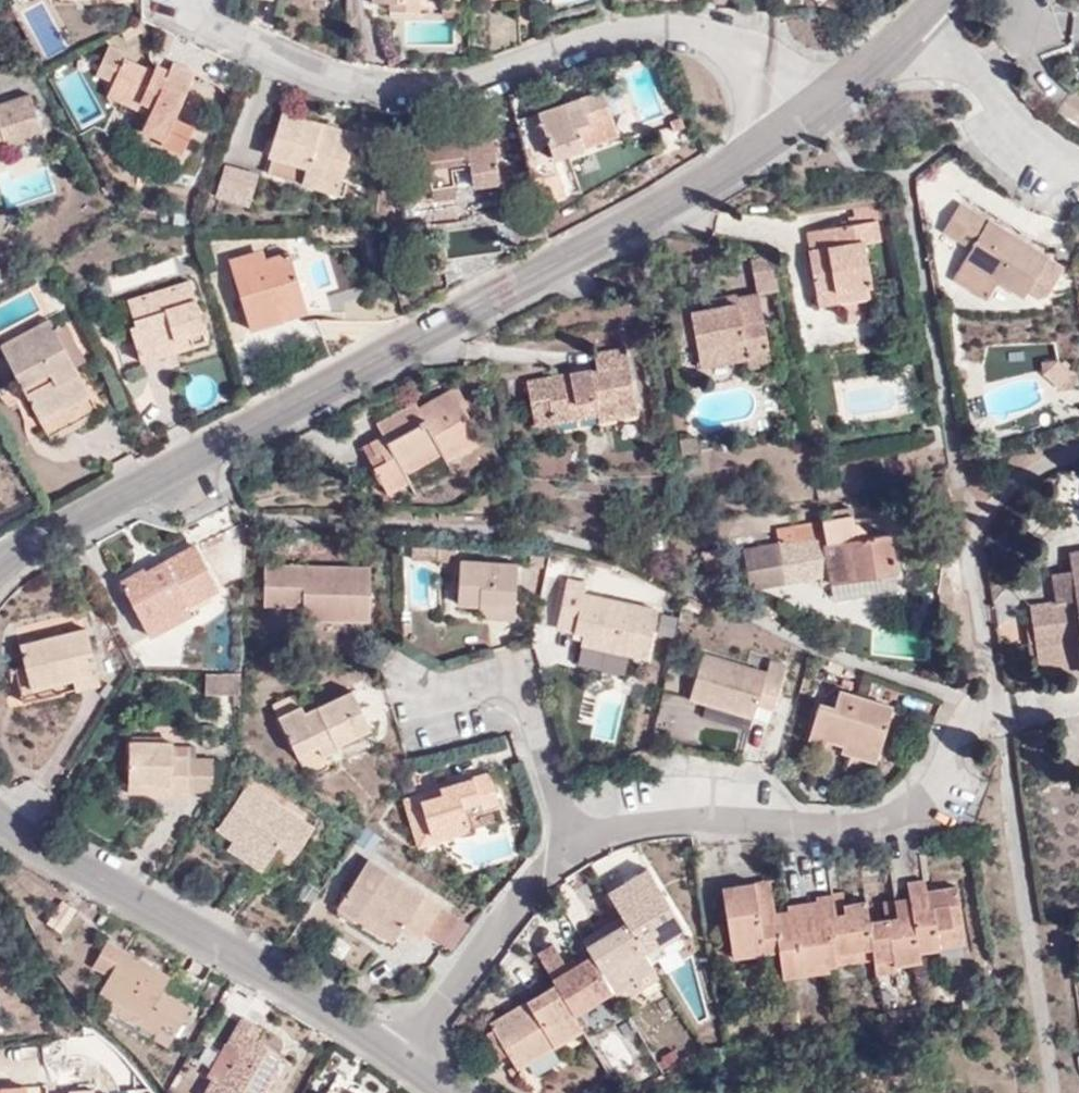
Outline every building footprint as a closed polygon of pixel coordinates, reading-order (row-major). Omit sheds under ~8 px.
[(372,0),(389,0),(389,15),(420,16),(421,0),(372,0)] [(446,11),(465,10),(465,0),(446,0),(446,11)] [(490,11),(490,53),(520,42),(520,11),(490,11)] [(152,108),(149,115),(142,130),(163,140),(161,145),(183,154),(194,129),(174,119),(195,74),(174,62),(170,70),(166,77),(155,70),(126,56),(128,51),(111,44),(102,63),(111,68),(107,76),(115,80),(111,87),(152,108)] [(99,72),(107,76),(111,68),(102,63),(99,72)] [(166,77),(170,70),(158,65),(155,70),(166,77)] [(108,95),(149,115),(152,108),(111,87),(108,95)] [(517,118),(532,176),(557,168),(553,159),(581,149),(577,132),(592,127),(591,123),(610,117),(600,88),(517,118)] [(4,147),(43,136),(30,95),(0,104),(0,137),(1,137),(4,147)] [(306,174),(340,186),(355,134),(282,111),(268,154),(273,155),(307,168),(306,174)] [(577,132),(581,149),(617,136),(610,117),(591,123),(592,127),(577,132)] [(409,164),(414,200),(456,194),(452,166),(470,163),(473,186),(499,182),(491,130),(423,141),(423,152),(416,154),(416,157),(412,159),(412,163),(409,164)] [(267,171),(303,183),(306,174),(307,168),(273,155),(267,171)] [(220,164),(215,199),(249,204),(254,169),(220,164)] [(306,174),(303,183),(337,195),(340,186),(306,174)] [(456,194),(414,200),(417,215),(458,209),(456,194)] [(944,233),(959,241),(966,228),(978,234),(970,248),(963,260),(996,280),(998,281),(1024,296),(1028,289),(1035,294),(1046,293),(1064,265),(962,203),(944,233)] [(846,215),(847,221),(874,216),(879,215),(877,206),(852,211),(853,214),(846,215)] [(819,306),(838,303),(836,292),(869,286),(872,286),(864,242),(878,239),(874,216),(847,221),(806,229),(810,247),(807,247),(819,306)] [(966,228),(959,241),(970,248),(978,234),(966,228)] [(229,258),(251,330),(283,320),(282,315),(305,307),(289,252),(265,259),(263,250),(254,253),(253,250),(229,258)] [(777,289),(772,255),(750,258),(754,293),(777,289)] [(952,278),(987,299),(998,281),(996,280),(963,260),(952,278)] [(129,327),(140,363),(192,347),(191,342),(206,336),(190,280),(129,299),(136,324),(129,327)] [(836,292),(838,303),(871,298),(869,286),(836,292)] [(690,310),(689,305),(668,309),(676,346),(696,343),(700,367),(745,359),(744,352),(769,348),(758,292),(734,295),(735,302),(690,310)] [(688,300),(689,305),(690,310),(735,302),(734,295),(734,293),(688,300)] [(100,414),(75,367),(53,327),(48,318),(1,344),(52,440),(100,414)] [(53,327),(75,367),(84,360),(63,323),(53,327)] [(588,369),(544,377),(552,422),(597,414),(599,419),(637,411),(625,346),(594,351),(597,369),(594,370),(588,369)] [(744,352),(745,359),(747,368),(772,364),(769,348),(744,352)] [(1076,370),(1056,359),(1045,377),(1066,388),(1076,370)] [(552,422),(544,377),(526,380),(534,426),(552,422)] [(386,458),(373,466),(388,492),(408,481),(403,473),(443,451),(449,460),(482,441),(464,407),(468,405),(456,386),(430,400),(435,409),(424,415),(419,407),(416,401),(377,423),(382,434),(369,442),(376,454),(382,450),(386,458)] [(435,409),(430,400),(419,407),(424,415),(435,409)] [(676,440),(680,453),(696,450),(694,437),(676,440)] [(362,445),(373,466),(386,458),(382,450),(376,454),(369,442),(362,445)] [(825,522),(827,535),(828,542),(859,538),(854,507),(824,514),(825,522)] [(797,526),(798,540),(827,535),(825,522),(797,526)] [(781,543),(798,540),(797,526),(780,529),(781,543)] [(827,535),(798,540),(781,543),(745,549),(752,587),(822,576),(823,582),(833,580),(835,599),(899,590),(897,578),(893,549),(890,533),(859,538),(828,542),(827,535)] [(119,579),(144,624),(185,602),(188,605),(219,589),(194,544),(146,569),(144,566),(119,579)] [(893,549),(897,578),(904,577),(899,549),(893,549)] [(1070,553),(1072,571),(1077,597),(1059,601),(1031,606),(1041,678),(1078,671),(1078,552),(1070,553)] [(457,606),(479,608),(480,602),(515,605),(518,565),(460,561),(457,606)] [(303,589),(303,606),(303,619),(369,619),(369,568),(265,565),(264,605),(284,606),(285,589),(303,589)] [(1054,574),(1059,601),(1077,597),(1072,571),(1054,574)] [(557,629),(573,633),(575,624),(584,626),(582,635),(581,645),(629,655),(647,660),(657,611),(585,594),(586,583),(567,579),(557,629)] [(284,606),(303,606),(303,589),(285,589),(284,606)] [(185,602),(144,624),(151,636),(192,613),(188,605),(185,602)] [(480,602),(479,608),(479,618),(514,619),(515,605),(480,602)] [(575,624),(573,633),(582,635),(584,626),(575,624)] [(20,644),(24,665),(31,687),(70,679),(73,689),(99,682),(84,630),(20,644)] [(628,669),(629,655),(581,645),(578,657),(628,669)] [(690,699),(753,719),(761,690),(778,696),(786,666),(770,661),(766,674),(703,653),(690,699)] [(31,687),(24,665),(16,667),(24,700),(73,689),(70,679),(31,687)] [(240,695),(240,673),(206,673),(206,693),(240,695)] [(326,720),(359,705),(351,689),(317,705),(326,720)] [(625,694),(602,689),(591,732),(614,738),(625,694)] [(761,690),(753,719),(770,725),(778,696),(761,690)] [(819,703),(809,734),(827,740),(843,745),(850,747),(848,754),(876,762),(892,708),(839,691),(834,708),(819,703)] [(270,702),(278,717),(299,705),(293,693),(270,702)] [(299,705),(278,717),(296,757),(316,747),(321,757),(339,749),(336,745),(369,728),(359,705),(326,720),(317,705),(304,713),(299,705)] [(827,740),(809,734),(807,741),(824,747),(827,740)] [(148,785),(148,793),(186,793),(188,756),(196,756),(197,745),(171,746),(171,740),(127,740),(127,785),(148,785)] [(841,751),(848,754),(850,747),(843,745),(841,751)] [(188,756),(186,793),(212,793),(214,757),(196,756),(188,756)] [(403,800),(414,837),(466,821),(465,815),(499,806),(487,773),(439,788),(440,795),(430,798),(428,791),(403,800)] [(217,829),(231,838),(267,861),(273,852),(289,863),(313,827),(247,783),(217,829)] [(127,793),(148,793),(148,785),(127,785),(127,793)] [(439,788),(428,791),(430,798),(440,795),(439,788)] [(466,821),(414,837),(417,845),(469,830),(466,821)] [(267,861),(231,838),(226,846),(261,869),(267,861)] [(402,929),(420,941),(436,915),(442,906),(368,858),(335,908),(358,922),(363,915),(397,937),(402,929)] [(646,867),(606,891),(621,915),(643,953),(675,934),(683,929),(646,867)] [(925,878),(909,881),(911,896),(920,949),(946,945),(944,936),(964,934),(957,885),(937,888),(938,896),(928,898),(927,889),(925,878)] [(773,912),(768,881),(754,882),(765,952),(779,950),(773,912)] [(765,952),(754,882),(721,887),(731,947),(747,944),(748,955),(765,952)] [(937,888),(927,889),(928,898),(938,896),(937,888)] [(843,892),(833,893),(837,914),(845,913),(844,904),(843,892)] [(833,893),(817,895),(817,900),(827,961),(828,964),(857,961),(854,949),(871,948),(868,920),(865,901),(844,904),(845,913),(837,914),(833,893)] [(61,894),(47,920),(75,935),(89,909),(61,894)] [(888,917),(868,920),(871,948),(873,959),(874,963),(894,959),(894,964),(921,960),(920,949),(911,896),(895,898),(899,921),(890,923),(888,917)] [(887,899),(888,917),(890,923),(899,921),(895,898),(887,899)] [(779,950),(783,976),(804,972),(805,965),(827,961),(817,900),(788,904),(788,910),(773,912),(779,950)] [(393,945),(397,937),(363,915),(358,922),(393,945)] [(436,915),(420,941),(438,951),(453,925),(436,915)] [(607,930),(584,945),(588,952),(609,987),(612,993),(633,979),(641,989),(659,978),(650,964),(643,953),(621,915),(604,926),(607,930)] [(604,926),(581,940),(584,945),(607,930),(604,926)] [(944,936),(946,945),(965,944),(964,934),(944,936)] [(674,935),(643,953),(650,964),(680,946),(674,935)] [(167,1047),(184,1018),(170,1009),(167,1014),(153,1005),(162,992),(169,978),(107,939),(93,964),(110,974),(100,992),(113,1000),(145,1019),(143,1026),(154,1034),(152,1039),(167,1047)] [(535,949),(540,960),(555,983),(571,1010),(609,987),(588,952),(574,961),(561,968),(558,963),(561,961),(560,958),(550,942),(535,949)] [(747,944),(731,947),(732,957),(748,955),(747,944)] [(873,959),(871,948),(854,949),(857,961),(873,959)] [(569,954),(560,958),(561,961),(558,963),(561,968),(574,961),(569,954)] [(874,963),(876,973),(895,971),(894,964),(894,959),(874,963)] [(828,964),(827,961),(805,965),(804,972),(828,970),(828,964)] [(612,993),(619,1004),(641,989),(633,979),(612,993)] [(520,1068),(583,1029),(571,1010),(555,983),(490,1021),(493,1027),(507,1052),(520,1068)] [(170,1009),(184,1018),(191,1009),(162,992),(153,1005),(167,1014),(170,1009)] [(139,1031),(143,1026),(145,1019),(113,1000),(107,1011),(139,1031)] [(263,1091),(281,1057),(254,1041),(260,1030),(242,1018),(208,1078),(210,1079),(203,1092),(262,1092),(263,1091)] [(497,1059),(507,1052),(493,1027),(481,1034),(497,1059)] [(263,1091),(266,1092),(274,1092),(291,1063),(281,1057),(263,1091)] [(108,1092),(120,1082),(100,1058),(88,1067),(108,1092)]
